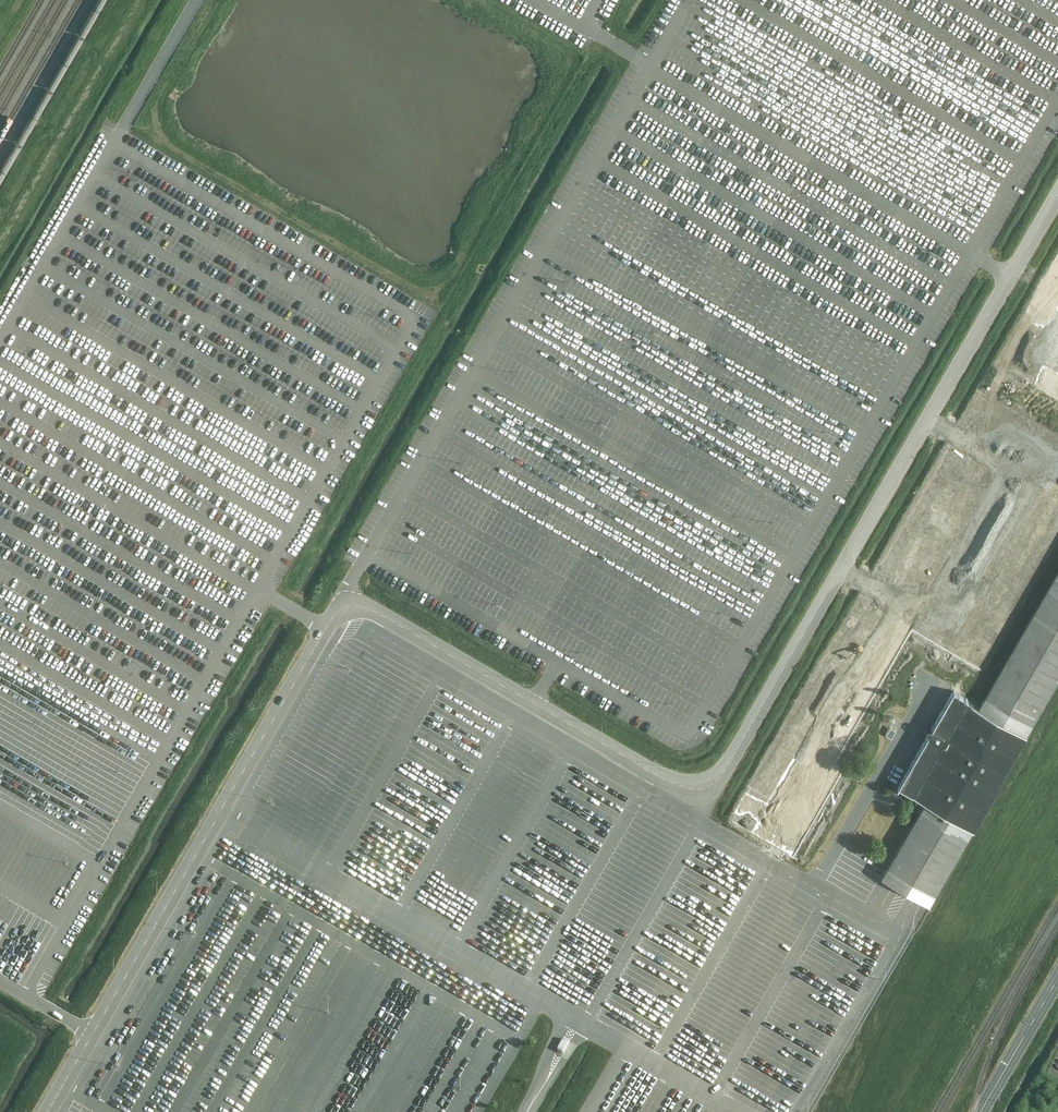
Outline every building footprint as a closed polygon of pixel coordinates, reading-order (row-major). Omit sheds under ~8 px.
[(1057,681),(1057,568),(978,706),(954,693),(900,787),(926,803),(883,878),(895,885),(906,891),(918,898),(929,905),(972,829),(1027,734),(1057,681)] [(923,661),(935,667),(941,655),(929,649),(923,661)] [(695,1027),(695,1037),(707,1037),(707,1035),(720,1035),(720,1029),(708,1029),(708,1027),(695,1027)] [(564,1039),(557,1051),(563,1054),(570,1043),(564,1039)]
